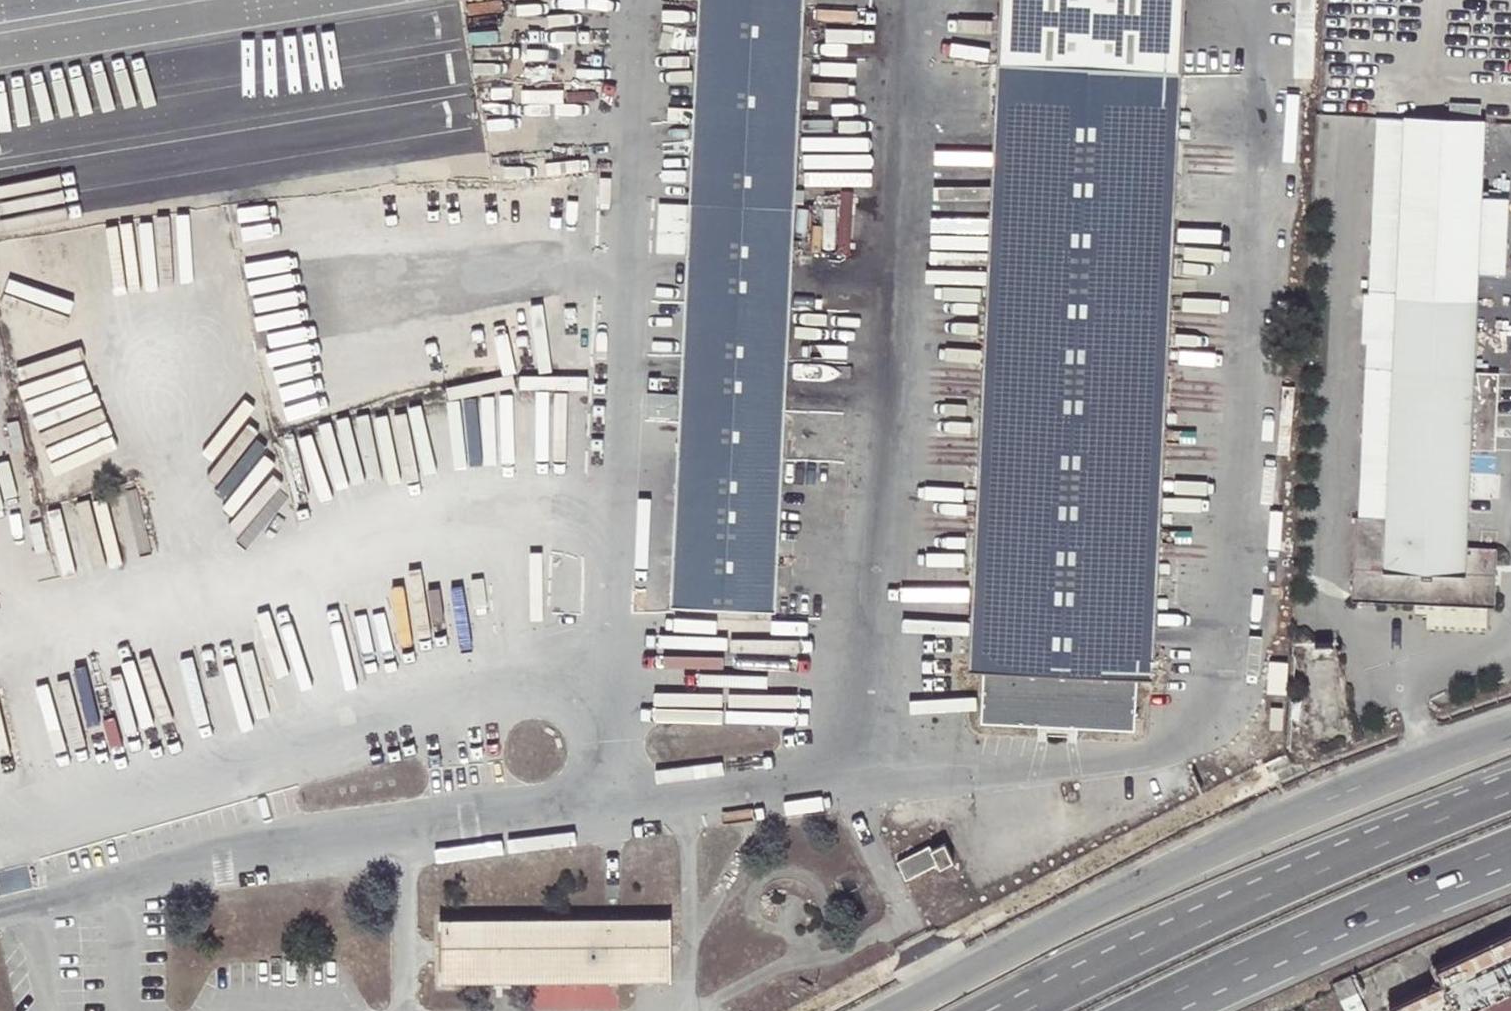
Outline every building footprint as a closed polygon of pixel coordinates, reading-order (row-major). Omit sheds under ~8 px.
[(805,0),(700,0),(672,605),(777,610),(794,240),(797,185),(805,0)] [(1187,0),(1000,0),(969,668),(985,668),(982,719),(1136,727),(1138,676),(1155,676),(1187,0)] [(1468,545),(1472,447),(1496,448),(1500,370),(1476,369),(1480,294),(1479,294),(1480,270),(1507,271),(1510,195),(1484,194),(1487,119),(1407,116),(1405,116),(1396,116),(1377,115),(1369,294),(1397,295),(1389,466),(1362,465),(1359,516),(1357,516),(1353,598),(1495,604),(1497,547),(1468,545)] [(814,186),(797,185),(794,240),(812,241),(814,186)] [(1397,295),(1369,294),(1362,465),(1389,466),(1397,295)] [(1285,705),(1270,705),(1269,729),(1284,729),(1285,705)] [(897,858),(908,881),(939,865),(941,870),(955,863),(943,838),(929,845),(928,843),(897,858)] [(671,979),(671,915),(440,916),(441,980),(671,979)] [(1438,972),(1445,986),(1391,1010),(1510,1010),(1510,937),(1438,972)] [(1351,974),(1333,982),(1337,990),(1341,999),(1359,991),(1351,974)] [(1347,1010),(1369,1010),(1359,991),(1341,999),(1347,1010)]
